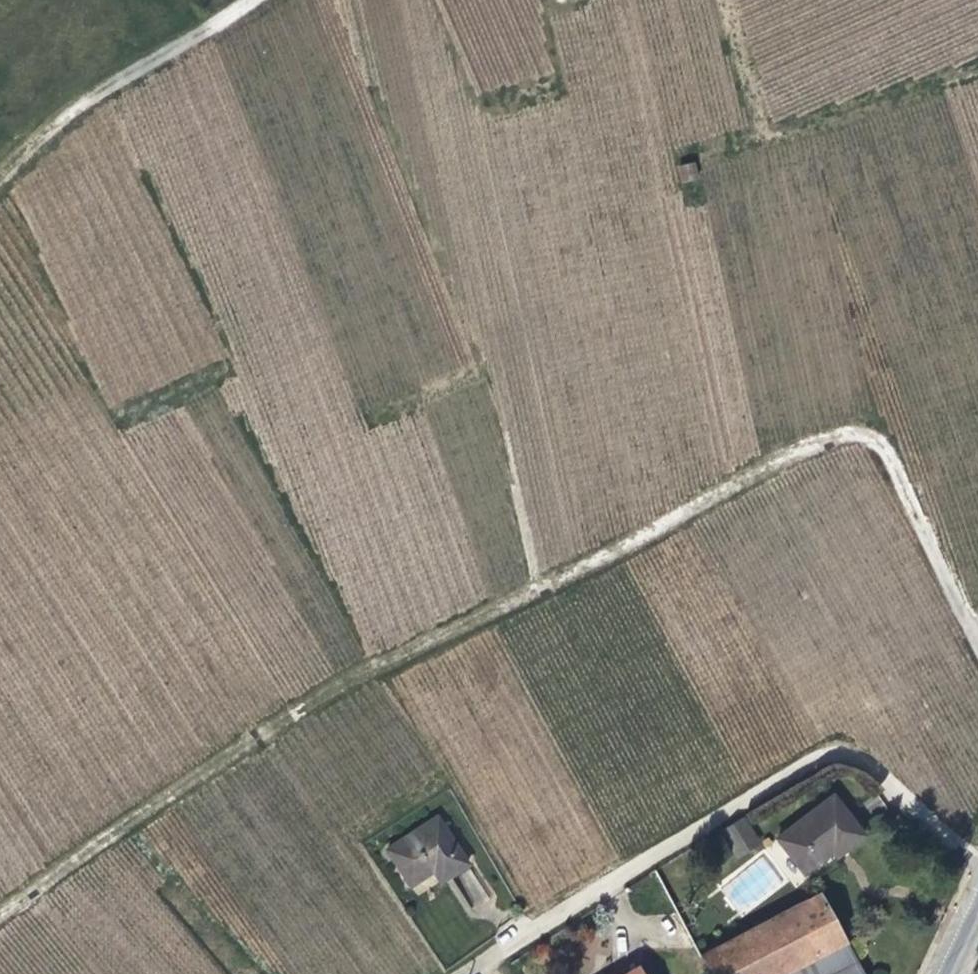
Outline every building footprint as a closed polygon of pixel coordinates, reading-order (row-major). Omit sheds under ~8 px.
[(677,183),(693,180),(690,165),(675,169),(677,183)] [(837,853),(856,839),(825,799),(769,840),(795,875),(824,854),(833,848),(837,853)] [(429,819),(415,828),(445,876),(459,867),(429,819)] [(722,849),(744,835),(736,824),(715,838),(722,849)] [(440,879),(445,876),(415,828),(379,851),(403,888),(425,874),(433,868),(440,879)] [(730,861),(752,847),(744,835),(722,849),(730,861)] [(828,859),(837,853),(833,848),(824,854),(828,859)] [(425,874),(432,885),(440,879),(433,868),(425,874)] [(705,973),(855,973),(814,897),(780,913),(693,959),(705,973)]
